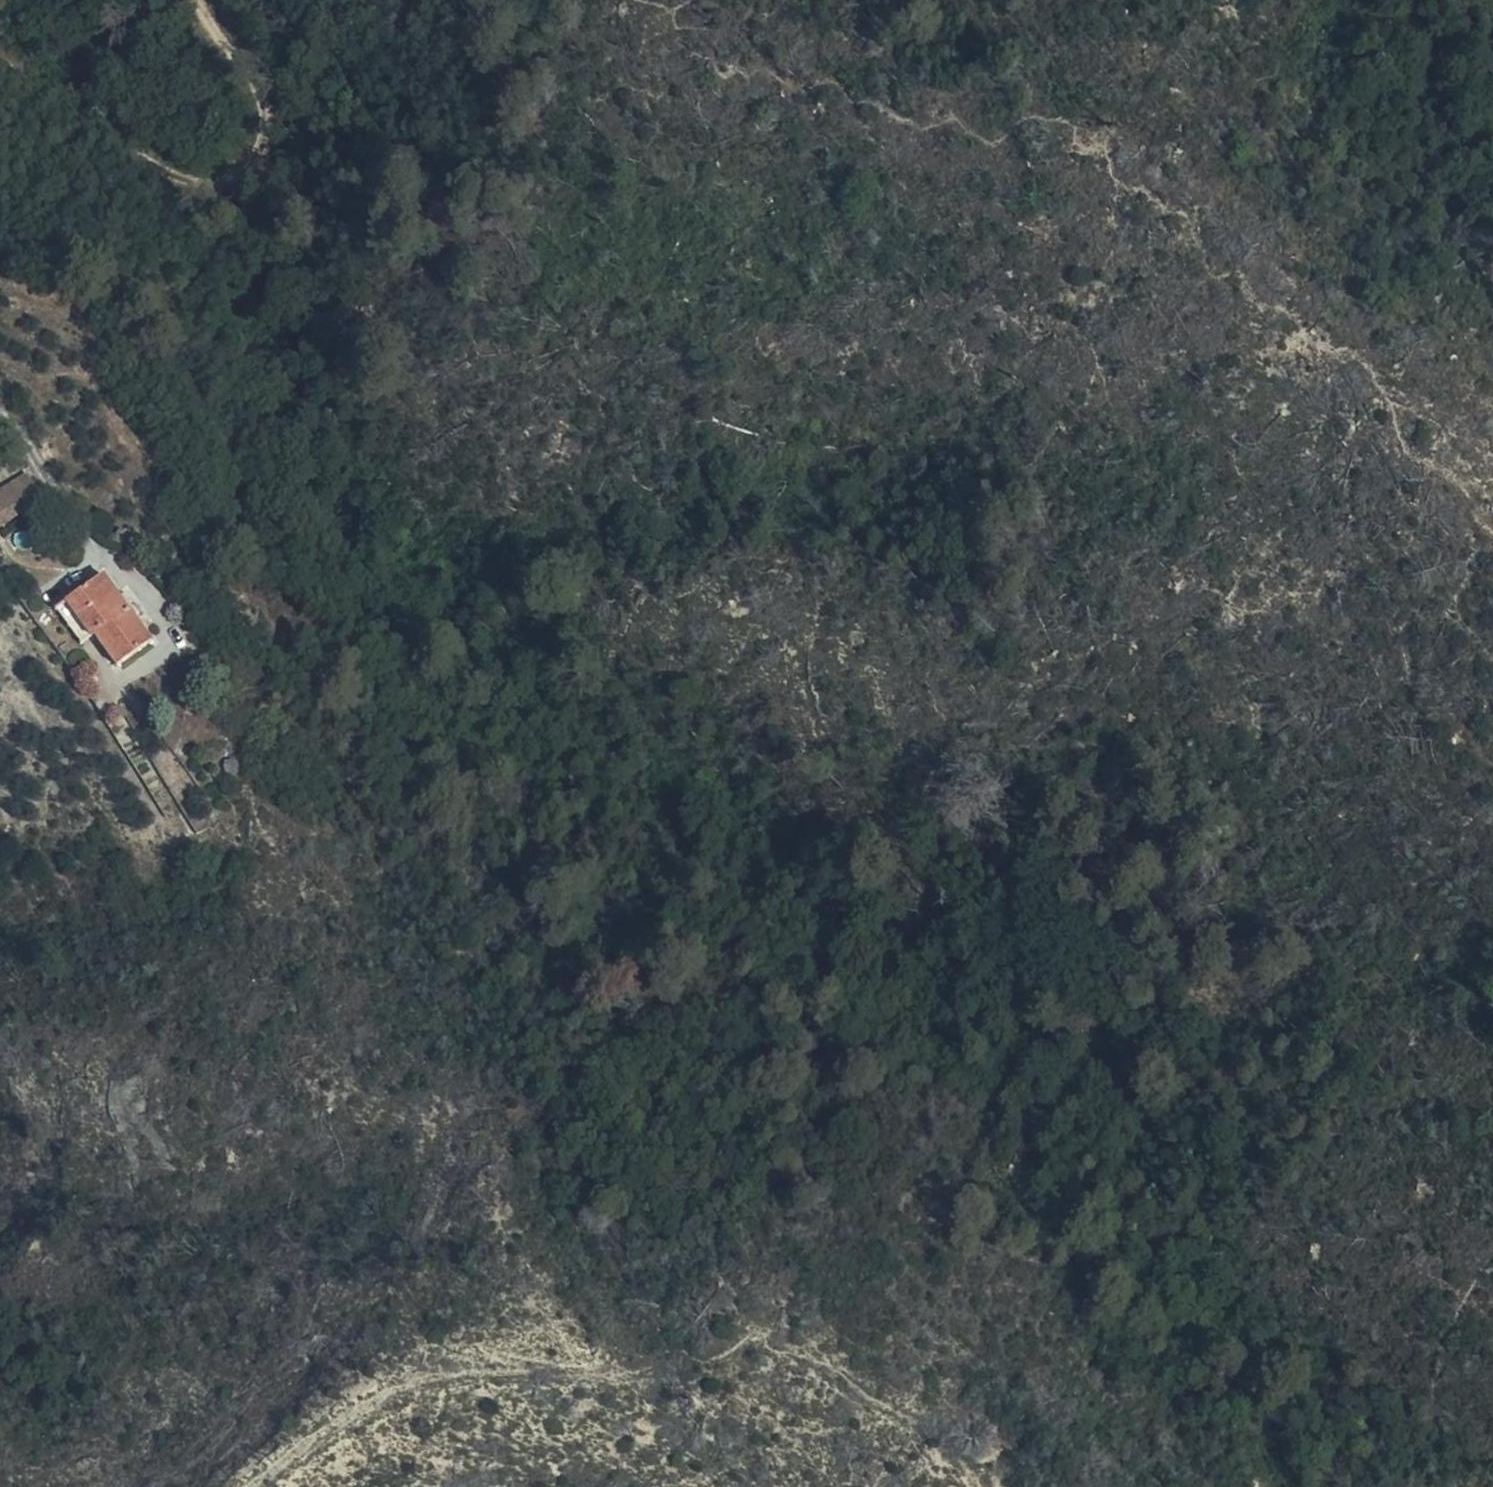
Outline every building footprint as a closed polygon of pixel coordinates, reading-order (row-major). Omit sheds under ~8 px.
[(41,505),(27,476),(0,488),(0,523),(41,505)] [(62,573),(73,578),(75,576),(59,555),(50,563),(62,573)] [(102,595),(82,583),(73,578),(62,573),(50,563),(44,567),(65,585),(67,586),(90,598),(95,601),(102,595)] [(109,622),(95,601),(90,598),(67,586),(38,606),(47,618),(50,616),(74,648),(109,622)] [(34,627),(47,618),(38,606),(27,612),(29,614),(34,627)] [(196,747),(191,738),(186,737),(182,739),(180,741),(180,744),(181,749),(184,752),(189,753),(193,751),(196,747)]
